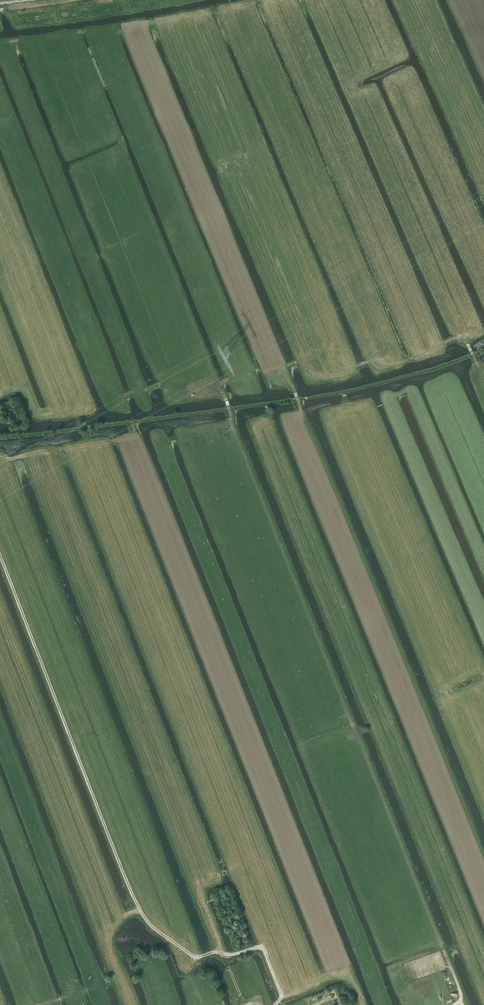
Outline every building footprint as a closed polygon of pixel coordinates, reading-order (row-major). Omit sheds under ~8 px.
[(331,990),(335,997),(339,995),(336,988),(331,990)] [(344,1003),(343,1003),(341,996),(336,997),(339,1004),(345,1004),(344,1003)]
